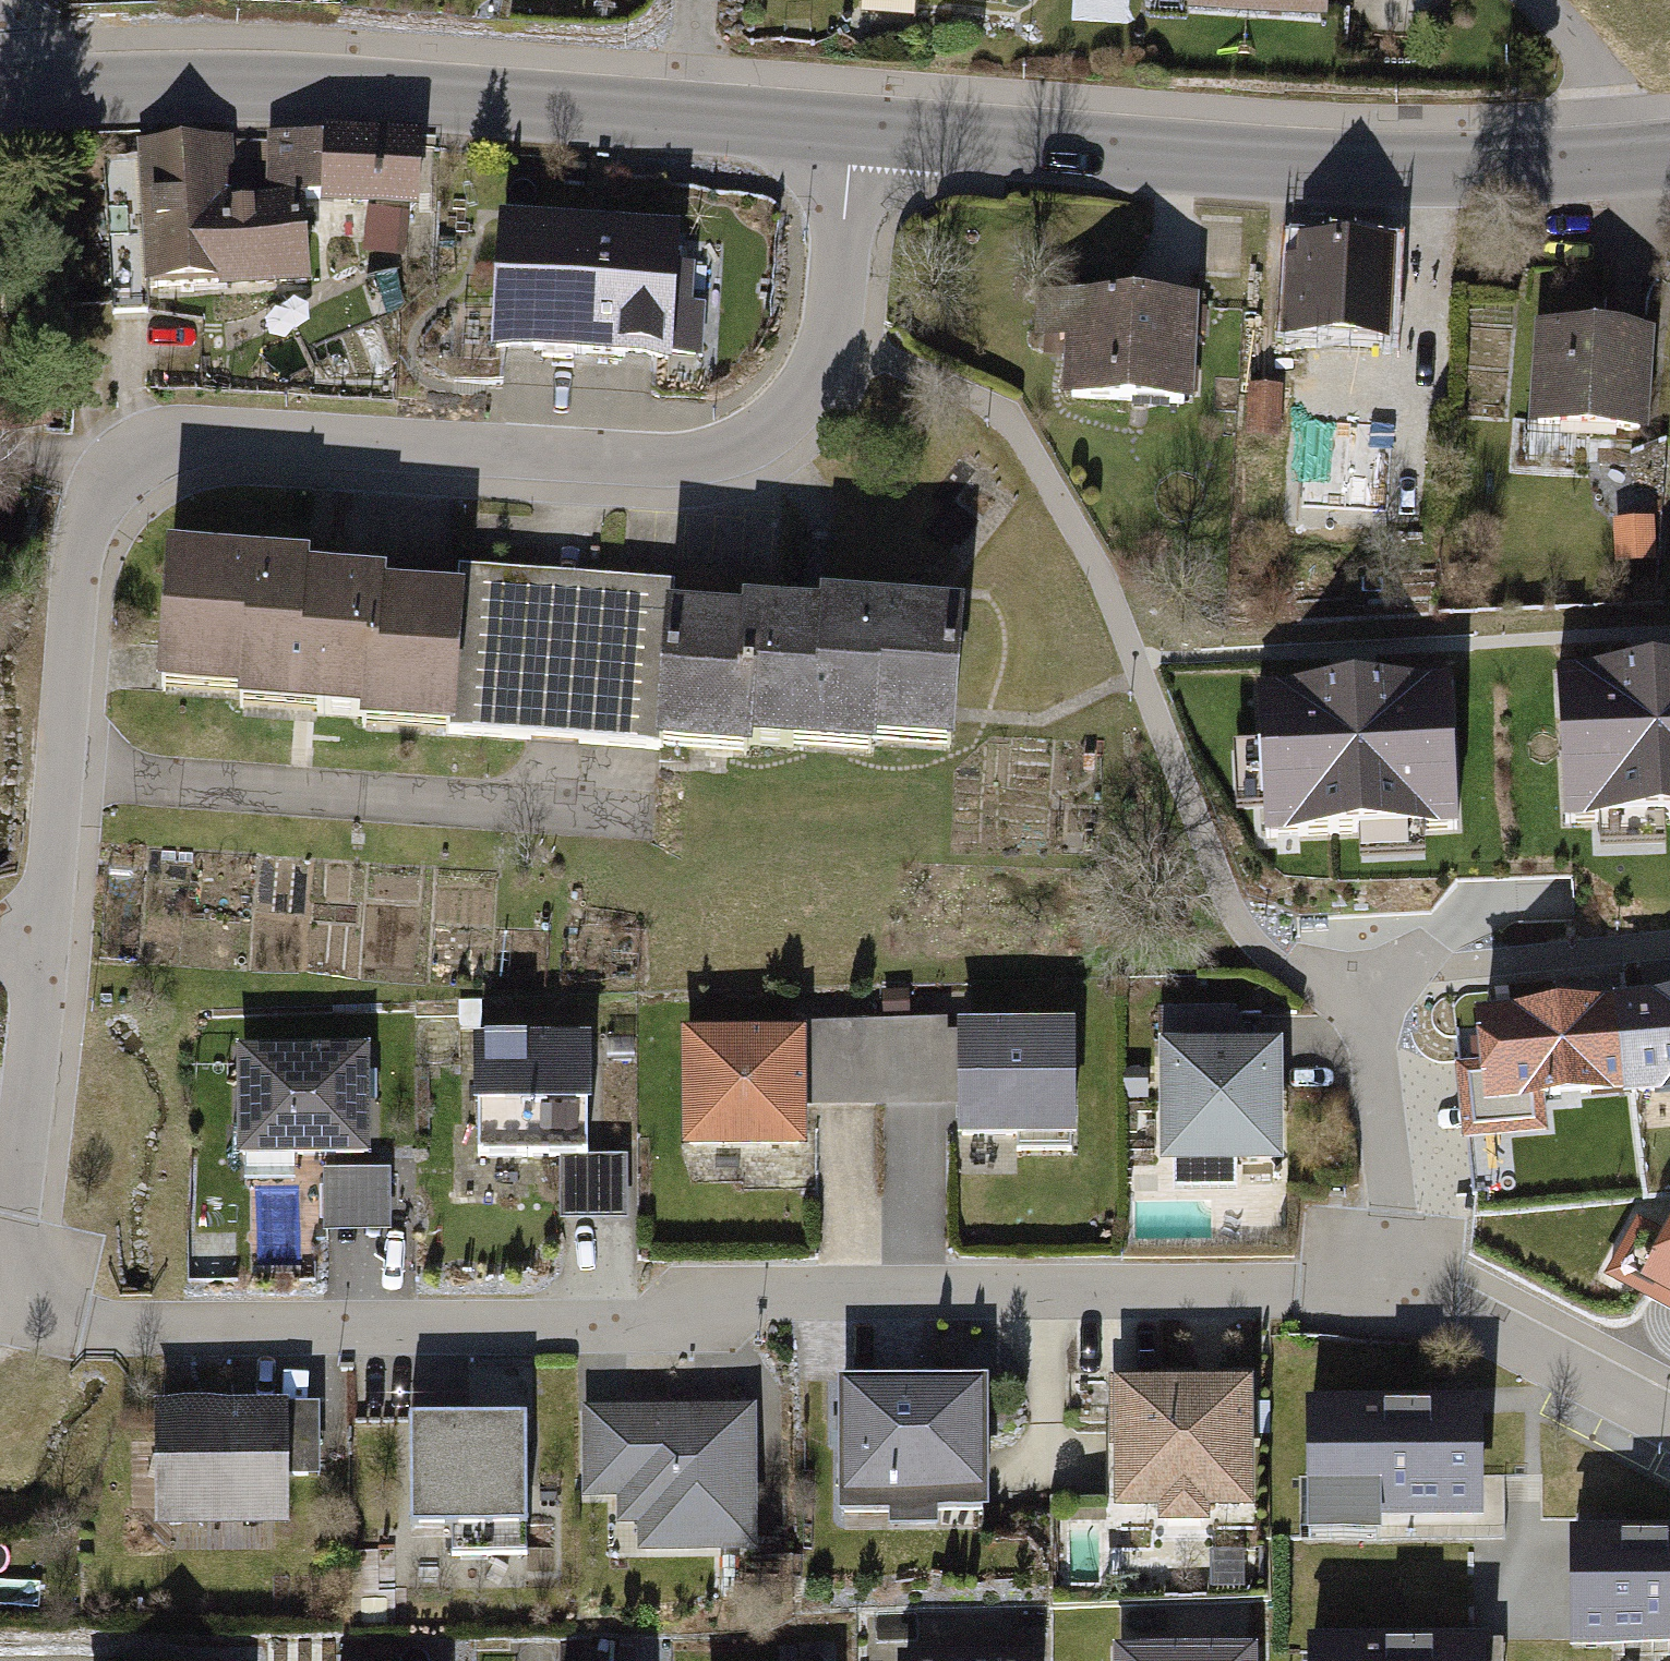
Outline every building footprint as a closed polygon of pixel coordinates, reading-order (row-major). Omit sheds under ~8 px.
[(1192,23),(1351,34),(1353,0),(1193,0),(1192,23)] [(445,153),(261,155),(262,223),(327,222),(373,222),(373,266),(446,266),(445,153)] [(261,155),(146,156),(147,311),(328,310),(327,222),(262,223),(261,155)] [(611,377),(618,244),(515,239),(509,373),(611,377)] [(709,248),(618,244),(611,377),(702,382),(709,248)] [(1416,260),(1301,251),(1293,353),(1408,362),(1416,260)] [(1209,311),(1038,303),(1036,352),(1075,354),(1072,416),(1204,422),(1209,311)] [(1665,348),(1544,345),(1541,435),(1662,439),(1665,348)] [(1283,396),(1252,396),(1253,441),(1284,441),(1283,396)] [(1663,536),(1622,536),(1622,571),(1663,571),(1663,536)] [(336,577),(189,572),(184,717),(279,720),(278,740),(393,744),(392,764),(486,767),(487,749),(491,624),(461,623),(408,621),(408,605),(335,603),(336,577)] [(491,624),(487,749),(688,757),(693,628),(694,584),(462,576),(461,623),(491,624)] [(840,633),(693,628),(688,757),(687,785),(793,789),(794,774),(982,780),(988,623),(840,618),(840,633)] [(1565,826),(1669,821),(1669,668),(1557,674),(1565,826)] [(1448,679),(1258,689),(1266,842),(1456,832),(1448,679)] [(913,993),(885,994),(885,1024),(914,1024),(913,993)] [(1625,1010),(1634,1087),(1634,1092),(1669,1088),(1669,1006),(1625,1010)] [(486,1010),(462,1011),(463,1040),(486,1039),(486,1010)] [(1492,1101),(1634,1087),(1625,1010),(1485,1024),(1492,1101)] [(1264,1017),(1165,1019),(1167,1180),(1179,1180),(1179,1202),(1248,1201),(1248,1179),(1287,1178),(1285,1054),(1265,1054),(1264,1017)] [(968,1116),(966,1034),(966,1027),(877,1029),(879,1118),(968,1116)] [(808,1120),(879,1118),(877,1029),(806,1031),(806,1039),(806,1043),(808,1120)] [(1076,1031),(966,1034),(968,1116),(968,1137),(952,1137),(954,1178),(1026,1176),(1025,1149),(1079,1147),(1076,1031)] [(806,1043),(690,1045),(692,1149),(705,1148),(706,1183),(763,1182),(762,1147),(809,1146),(808,1120),(806,1043)] [(610,1052),(477,1053),(478,1173),(567,1173),(567,1230),(634,1230),(633,1164),(611,1165),(610,1052)] [(381,1062),(247,1064),(249,1176),(331,1175),(332,1242),(401,1241),(399,1176),(383,1177),(381,1062)] [(1669,1290),(1669,1248),(1653,1281),(1669,1290)] [(989,1380),(841,1380),(841,1513),(891,1514),(890,1529),(939,1530),(939,1514),(988,1514),(989,1380)] [(1255,1381),(1113,1381),(1114,1510),(1159,1510),(1159,1523),(1214,1523),(1214,1512),(1256,1512),(1255,1381)] [(1488,1400),(1307,1401),(1307,1540),(1387,1540),(1387,1520),(1488,1519),(1488,1400)] [(329,1416),(167,1414),(165,1536),(302,1538),(303,1484),(328,1485),(329,1416)] [(765,1416),(586,1416),(586,1508),(629,1508),(629,1538),(650,1538),(650,1563),(765,1564),(765,1416)] [(538,1429),(426,1432),(430,1542),(542,1538),(538,1429)] [(1571,1530),(1572,1651),(1669,1651),(1669,1529),(1571,1530)] [(1310,1636),(1311,1660),(1487,1660),(1487,1635),(1310,1636)]
